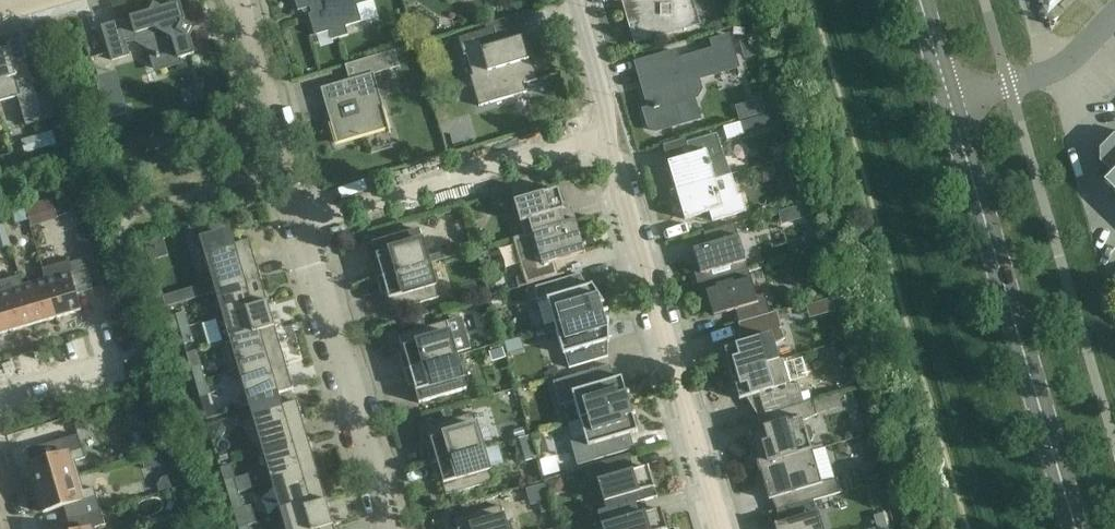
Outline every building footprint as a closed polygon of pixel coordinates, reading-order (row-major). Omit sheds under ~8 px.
[(314,36),(329,31),(332,40),(348,35),(345,27),(361,22),(356,6),(369,2),(369,0),(294,0),(297,11),(309,8),(311,14),(308,15),(314,36)] [(696,23),(689,0),(614,0),(614,1),(634,1),(635,9),(628,11),(636,41),(696,23)] [(189,39),(186,37),(192,28),(182,23),(184,20),(179,4),(161,9),(154,5),(150,13),(131,18),(131,21),(120,24),(119,22),(102,27),(111,60),(129,55),(125,43),(133,41),(136,35),(152,43),(160,71),(181,64),(179,59),(194,54),(189,39)] [(469,76),(478,106),(526,93),(523,84),(537,80),(530,58),(528,59),(521,37),(499,43),(494,27),(459,37),(464,54),(466,54),(472,75),(469,76)] [(648,128),(655,131),(680,124),(674,104),(697,97),(701,90),(698,79),(738,67),(728,36),(711,41),(714,49),(679,60),(676,51),(635,63),(649,109),(643,110),(648,128)] [(17,97),(26,126),(57,117),(50,91),(36,95),(26,61),(28,60),(22,41),(6,45),(7,49),(0,51),(0,102),(17,97)] [(373,75),(399,67),(395,51),(344,65),(349,80),(320,89),(331,124),(337,144),(389,129),(382,108),(383,107),(373,75)] [(109,119),(106,119),(109,130),(112,129),(129,125),(126,114),(109,119)] [(727,140),(744,134),(741,124),(740,122),(724,127),(727,140)] [(36,136),(40,149),(56,144),(53,131),(36,136)] [(666,181),(670,193),(715,179),(711,166),(712,165),(710,162),(723,155),(717,134),(686,143),(690,156),(668,163),(672,177),(666,181)] [(1111,174),(1104,182),(1114,194),(1114,135),(1113,135),(1099,149),(1099,163),(1111,174)] [(640,163),(660,158),(658,147),(638,152),(640,163)] [(773,166),(780,191),(793,188),(786,162),(773,166)] [(718,192),(715,179),(670,193),(673,205),(680,205),(684,220),(709,212),(712,222),(725,218),(746,212),(741,195),(720,202),(720,197),(720,192),(718,192)] [(514,202),(524,235),(524,236),(576,221),(571,207),(564,209),(558,189),(514,202)] [(58,217),(71,213),(66,196),(53,200),(56,210),(58,217)] [(29,218),(56,210),(53,200),(26,208),(29,218)] [(791,207),(795,221),(809,216),(805,203),(791,207)] [(585,253),(576,221),(524,236),(524,235),(512,238),(526,285),(558,276),(554,262),(585,253)] [(693,272),(697,285),(748,270),(734,224),(703,233),(707,246),(693,250),(699,270),(693,272)] [(372,264),(376,279),(428,264),(444,260),(442,253),(426,257),(422,243),(423,242),(419,230),(372,244),(375,256),(376,256),(378,262),(373,264),(373,263),(372,264)] [(227,248),(223,234),(203,240),(218,292),(260,280),(249,241),(227,248)] [(45,280),(56,318),(81,311),(76,295),(93,290),(84,259),(70,263),(69,261),(41,269),(44,280),(45,280)] [(388,299),(392,312),(439,298),(435,285),(430,270),(428,264),(376,279),(381,295),(382,294),(387,292),(389,299),(388,299)] [(814,280),(824,277),(822,269),(812,272),(814,280)] [(756,297),(748,270),(697,285),(701,298),(707,296),(713,317),(735,310),(739,323),(770,314),(764,294),(756,297)] [(608,311),(608,310),(602,312),(600,304),(602,304),(603,304),(604,303),(601,299),(598,288),(595,289),(592,284),(591,285),(591,286),(582,288),(578,276),(580,275),(580,274),(535,287),(536,300),(547,300),(555,326),(608,311)] [(10,331),(33,325),(22,286),(19,276),(0,282),(0,298),(10,331)] [(45,280),(44,280),(22,286),(33,325),(56,318),(45,280)] [(260,280),(218,292),(225,316),(267,304),(260,280)] [(163,296),(166,308),(184,302),(181,291),(163,296)] [(10,331),(0,298),(0,334),(10,331)] [(274,327),(267,304),(225,316),(215,319),(222,343),(232,340),(274,327)] [(603,313),(608,312),(608,311),(555,326),(563,354),(564,354),(568,368),(608,357),(607,355),(605,356),(602,343),(607,342),(609,342),(609,337),(612,336),(609,325),(609,320),(607,320),(605,321),(603,313)] [(175,315),(180,329),(189,327),(185,312),(175,315)] [(777,312),(770,314),(739,323),(738,323),(738,327),(740,326),(743,338),(742,339),(742,340),(743,344),(727,349),(728,361),(728,362),(730,370),(729,370),(730,375),(783,360),(783,359),(778,360),(774,346),(785,339),(777,312)] [(417,331),(425,328),(422,316),(413,319),(417,331)] [(417,331),(399,336),(402,348),(403,348),(405,354),(400,356),(400,355),(399,356),(404,371),(456,356),(446,322),(425,328),(417,331)] [(184,344),(193,342),(189,327),(180,329),(184,344)] [(274,327),(232,340),(239,364),(258,358),(262,372),(286,365),(274,327)] [(505,358),(502,348),(489,352),(492,362),(505,358)] [(456,356),(404,371),(408,387),(409,386),(414,385),(416,391),(415,391),(419,404),(466,390),(462,377),(456,356)] [(258,358),(239,364),(251,402),(293,390),(286,365),(262,372),(258,358)] [(758,417),(761,416),(804,404),(798,385),(790,385),(783,360),(730,375),(732,380),(733,380),(736,388),(742,399),(754,395),(760,414),(757,414),(758,417)] [(191,368),(195,383),(205,380),(200,365),(191,368)] [(574,402),(579,419),(629,405),(626,395),(629,394),(625,381),(623,382),(621,378),(610,381),(606,366),(553,381),(560,406),(574,402)] [(549,377),(559,374),(556,367),(547,369),(549,377)] [(205,380),(195,383),(200,398),(209,395),(205,380)] [(144,398),(132,402),(134,409),(139,413),(148,410),(144,398)] [(761,416),(765,429),(751,433),(757,462),(756,462),(757,467),(812,451),(810,443),(812,441),(813,437),(810,429),(808,427),(804,426),(803,421),(817,415),(812,401),(804,404),(761,416)] [(266,453),(308,441),(297,402),(254,414),(262,438),(257,440),(261,455),(266,454),(266,453)] [(636,428),(639,427),(635,414),(632,415),(629,405),(579,419),(585,437),(570,441),(577,465),(630,450),(626,435),(637,432),(636,428)] [(444,423),(453,420),(450,409),(440,412),(444,423)] [(431,463),(483,448),(476,427),(477,427),(473,414),(426,428),(430,441),(430,440),(432,447),(428,448),(427,447),(426,448),(431,463)] [(225,431),(221,422),(208,426),(212,440),(220,439),(225,431)] [(513,431),(515,438),(525,436),(523,428),(513,431)] [(28,465),(35,489),(79,476),(74,461),(84,458),(78,435),(52,443),(56,457),(28,465)] [(291,471),(295,485),(319,478),(308,441),(266,453),(266,454),(273,477),(291,471)] [(442,483),(446,496),(493,482),(490,469),(489,469),(483,448),(431,463),(435,479),(437,478),(436,478),(441,477),(443,483),(442,483)] [(821,480),(812,451),(757,467),(759,472),(760,472),(771,500),(790,494),(794,507),(813,501),(840,493),(836,480),(821,480)] [(160,455),(142,460),(145,469),(162,464),(160,455)] [(648,467),(616,477),(611,461),(581,470),(586,487),(599,484),(602,495),(602,499),(600,508),(600,513),(598,513),(598,514),(657,497),(654,485),(654,484),(655,481),(655,479),(654,477),(653,475),(651,473),(649,471),(648,467)] [(220,467),(229,496),(238,493),(229,465),(220,467)] [(564,491),(567,474),(548,470),(545,487),(564,491)] [(284,513),(326,501),(319,478),(295,485),(291,471),(273,477),(284,513)] [(866,484),(879,481),(876,473),(864,477),(866,484)] [(74,519),(100,511),(93,487),(83,490),(79,476),(35,489),(42,513),(70,505),(74,519)] [(229,496),(233,511),(242,508),(238,493),(229,496)] [(665,525),(666,524),(667,523),(667,520),(666,517),(664,515),(662,514),(661,509),(639,516),(635,504),(657,497),(598,514),(599,517),(598,521),(598,527),(599,528),(667,528),(665,525)] [(333,527),(326,501),(284,513),(288,528),(325,528),(333,527)] [(813,501),(794,507),(777,512),(780,524),(775,526),(776,528),(821,528),(813,501)] [(504,519),(501,506),(453,520),(456,528),(507,528),(504,519)] [(94,528),(104,525),(100,511),(74,519),(77,528),(95,528),(94,528)] [(877,528),(884,528),(887,528),(883,513),(873,516),(877,528)]
